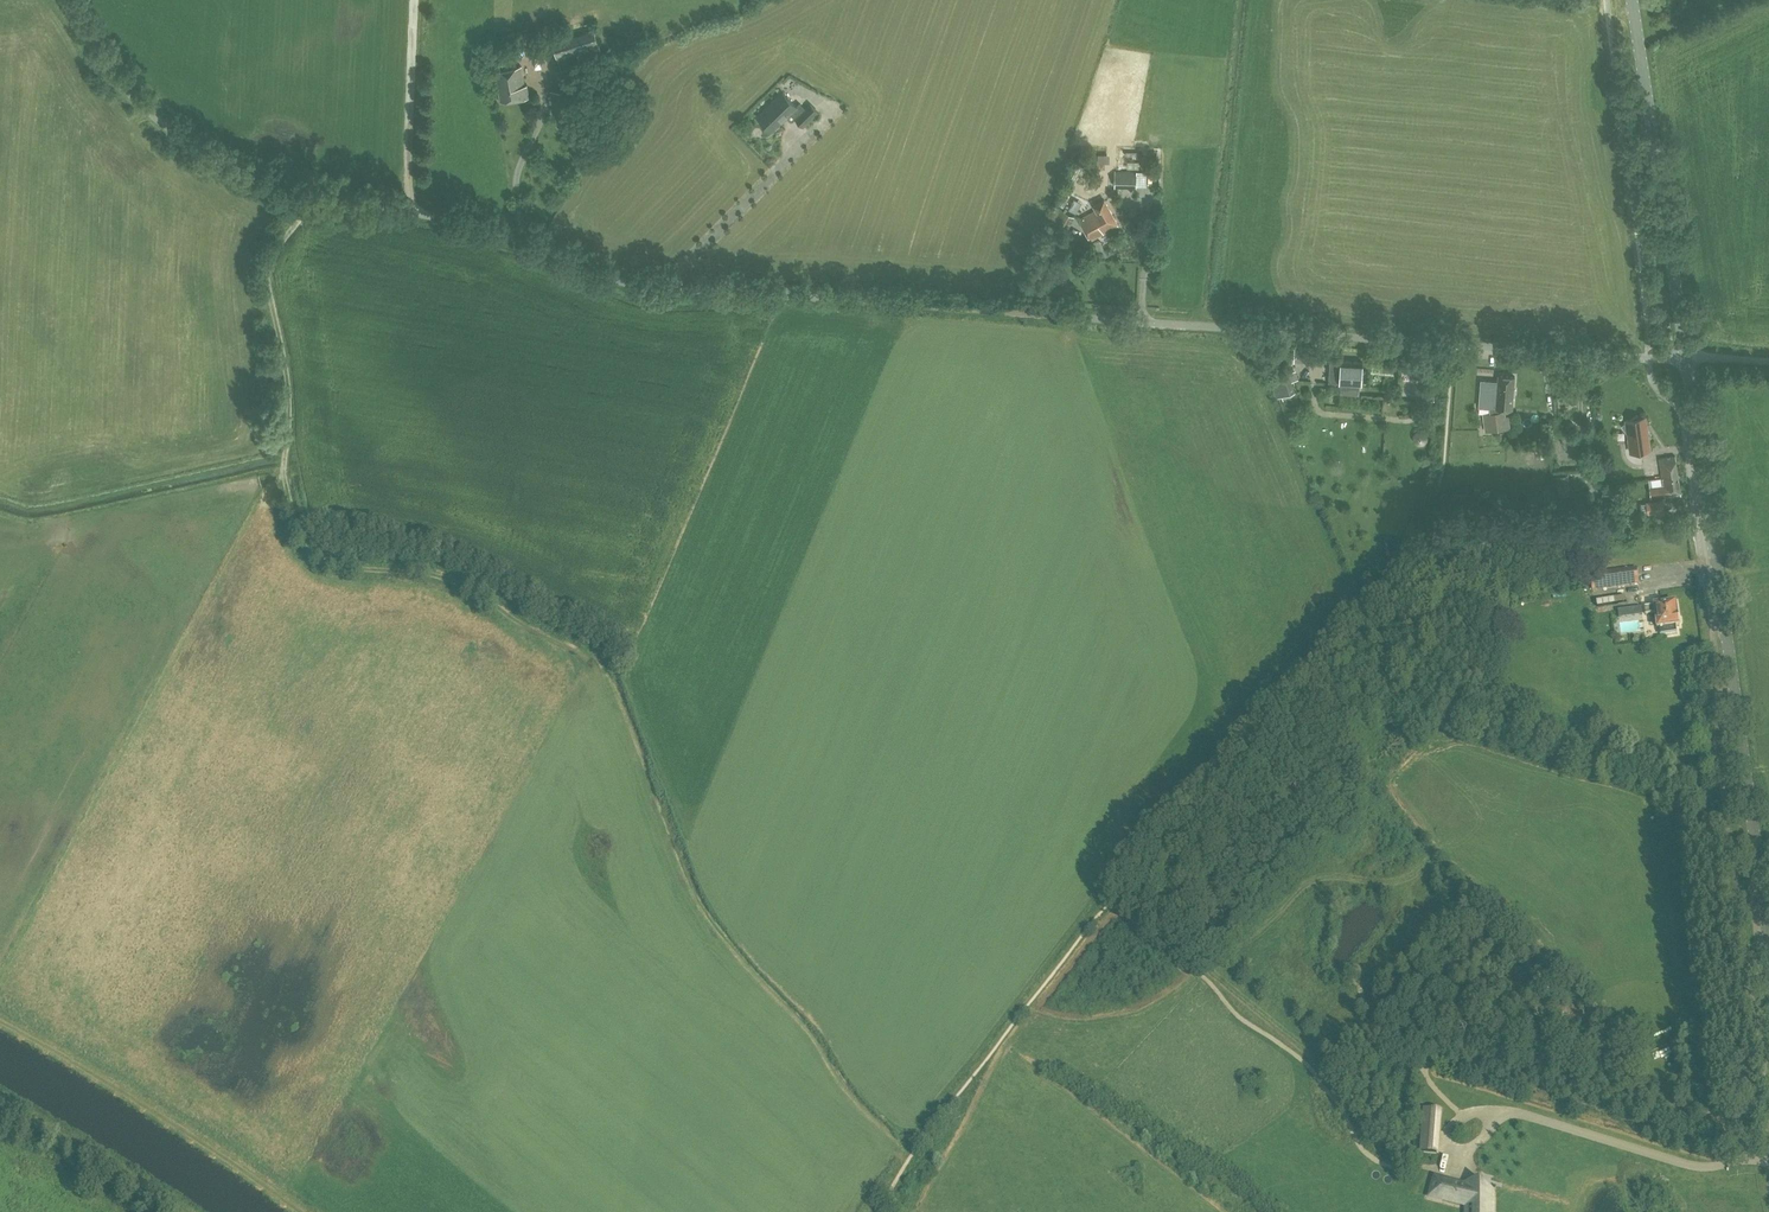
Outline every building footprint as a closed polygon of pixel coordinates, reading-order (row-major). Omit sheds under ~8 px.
[(561,65),(602,53),(595,30),(554,43),(561,65)] [(525,85),(522,66),(496,71),(501,101),(529,96),(527,84),(525,85)] [(583,115),(576,84),(551,90),(558,121),(583,115)] [(783,92),(758,116),(772,131),(787,116),(791,113),(796,118),(803,125),(804,125),(818,111),(810,104),(805,109),(800,103),(797,106),(783,92)] [(1106,160),(1114,160),(1114,151),(1106,150),(1106,160)] [(1147,165),(1148,155),(1136,154),(1136,165),(1147,165)] [(1137,188),(1138,171),(1115,170),(1114,187),(1137,188)] [(1091,240),(1119,225),(1105,199),(1094,205),(1096,210),(1080,219),(1091,240)] [(1067,231),(1075,216),(1061,208),(1053,223),(1067,231)] [(1306,362),(1306,350),(1295,350),(1295,362),(1306,362)] [(1361,384),(1363,362),(1331,360),(1329,382),(1341,383),(1340,393),(1360,394),(1360,384),(1361,384)] [(1297,398),(1295,391),(1289,370),(1271,376),(1277,396),(1282,395),(1284,402),(1297,398)] [(1513,409),(1514,395),(1516,394),(1517,389),(1514,387),(1515,376),(1499,375),(1498,382),(1481,381),(1479,406),(1487,407),(1486,408),(1490,408),(1491,416),(1485,417),(1487,430),(1493,429),(1493,431),(1510,428),(1508,415),(1502,416),(1502,411),(1501,411),(1501,408),(1513,409)] [(1435,401),(1436,383),(1424,382),(1423,400),(1435,401)] [(1548,431),(1557,430),(1556,416),(1547,417),(1548,431)] [(1631,452),(1650,449),(1648,436),(1652,434),(1646,425),(1645,417),(1626,420),(1626,422),(1621,425),(1628,435),(1631,452)] [(1553,458),(1552,443),(1544,443),(1545,458),(1553,458)] [(1662,477),(1678,475),(1675,455),(1659,458),(1662,477)] [(1665,496),(1681,494),(1678,475),(1662,477),(1649,479),(1651,498),(1665,496)] [(1614,501),(1616,488),(1603,487),(1601,500),(1614,501)] [(1554,493),(1541,493),(1541,502),(1554,503),(1554,493)] [(1648,514),(1665,511),(1663,499),(1647,501),(1647,502),(1640,503),(1641,513),(1648,512),(1648,514)] [(1610,570),(1621,567),(1619,562),(1609,565),(1610,570)] [(1592,591),(1638,584),(1636,568),(1590,575),(1592,591)] [(1600,594),(1601,601),(1612,600),(1611,592),(1600,594)] [(1677,615),(1675,603),(1654,606),(1644,608),(1645,615),(1655,614),(1656,619),(1657,629),(1659,628),(1660,636),(1677,633),(1676,626),(1678,626),(1678,624),(1679,622),(1679,618),(1677,617),(1677,615)] [(1622,627),(1626,640),(1646,634),(1642,621),(1622,627)] [(1440,1110),(1423,1108),(1421,1135),(1438,1136),(1440,1110)] [(1504,1199),(1484,1203),(1485,1209),(1471,1207),(1472,1198),(1426,1194),(1425,1210),(1453,1211),(1506,1211),(1504,1199)]
